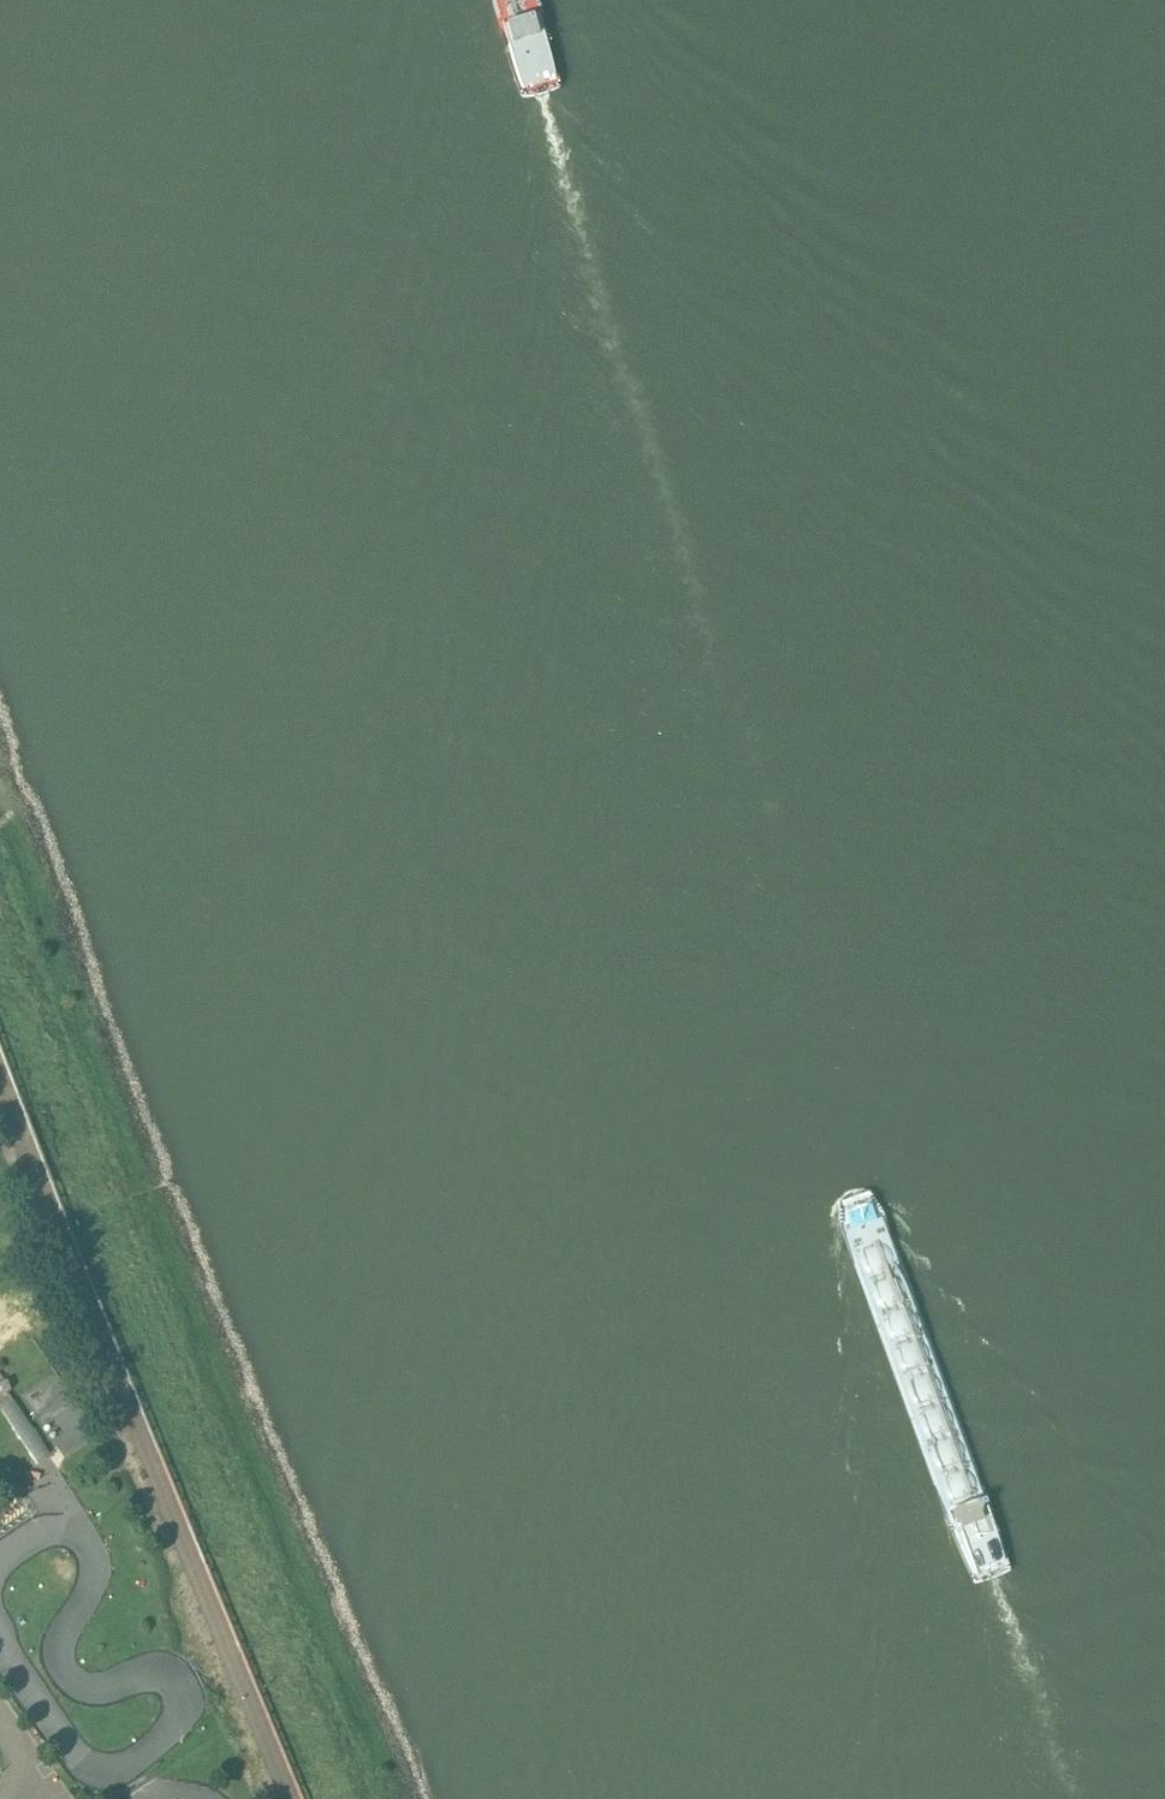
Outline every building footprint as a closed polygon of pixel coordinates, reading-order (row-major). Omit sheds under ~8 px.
[(52,1457),(14,1401),(1,1410),(39,1466),(52,1457)]
